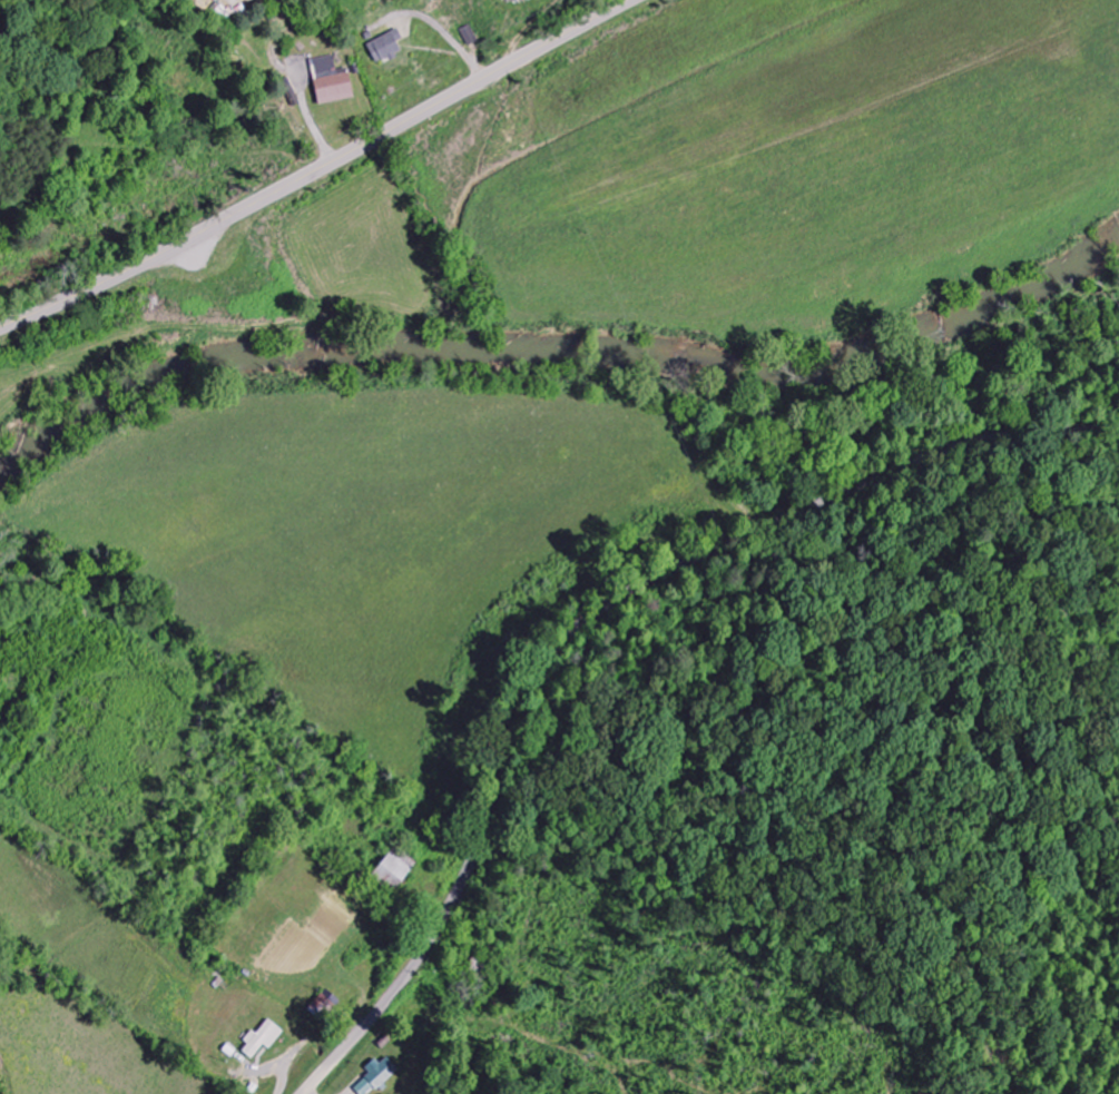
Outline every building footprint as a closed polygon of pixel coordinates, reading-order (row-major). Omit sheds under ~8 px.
[(469,47),(480,43),(473,26),(462,30),(469,47)] [(378,65),(403,53),(399,43),(404,40),(399,31),(369,45),(378,65)] [(355,99),(350,71),(338,73),(335,56),(312,61),(321,106),(355,99)] [(394,895),(414,871),(392,853),(372,878),(394,895)] [(341,1005),(327,992),(310,1009),(324,1023),(341,1005)] [(245,1052),(254,1060),(266,1046),(271,1050),(286,1032),(271,1020),(258,1036),(254,1032),(246,1041),(250,1045),(245,1052)] [(360,1093),(373,1093),(400,1071),(390,1058),(382,1065),(378,1060),(367,1069),(372,1075),(356,1089),(360,1093)]
